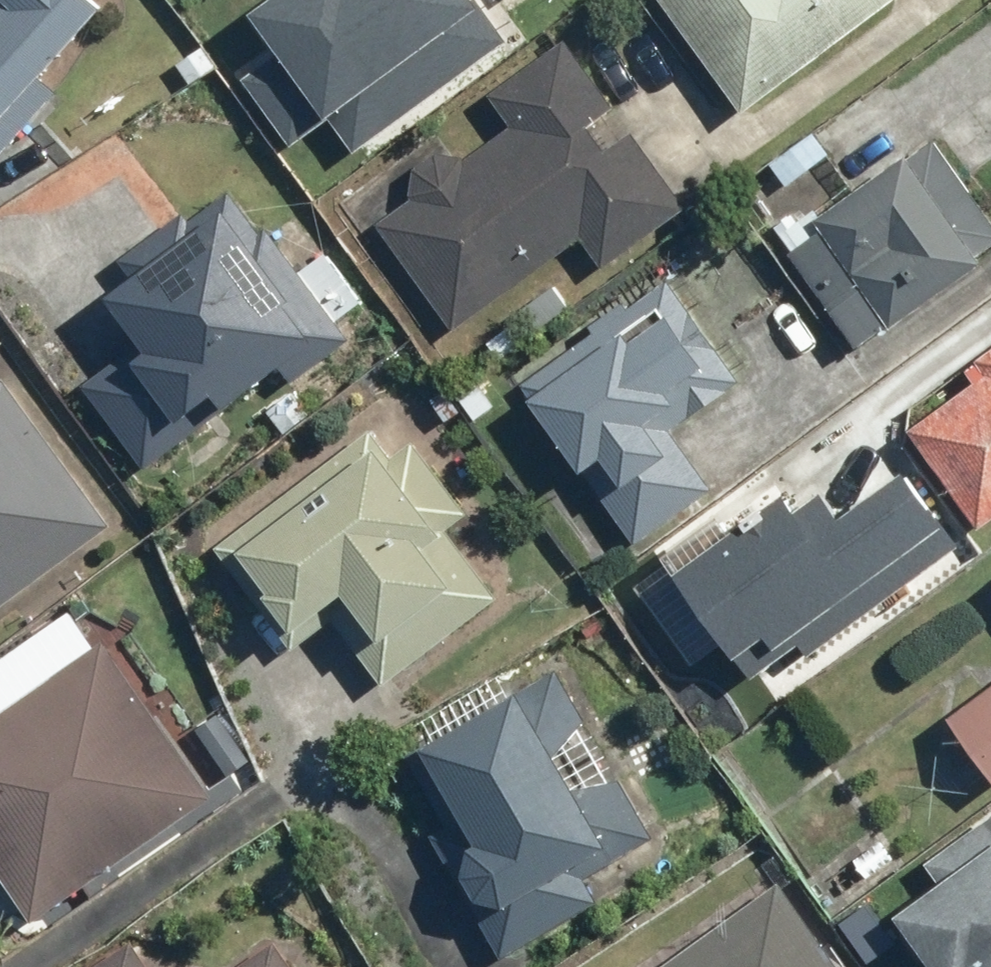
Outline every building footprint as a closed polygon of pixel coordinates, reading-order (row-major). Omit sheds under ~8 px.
[(103,0),(0,0),(0,151),(9,159),(66,93),(51,81),(113,9),(103,0)] [(511,32),(488,0),(278,0),(229,37),(328,168),(511,32)] [(747,116),(907,8),(901,0),(669,0),(747,116)] [(521,120),(377,222),(457,335),(585,244),(605,272),(697,207),(575,35),(499,89),(521,120)] [(764,157),(786,192),(843,158),(821,122),(764,157)] [(776,236),(854,351),(990,257),(990,201),(946,135),(846,204),(838,193),(776,236)] [(263,228),(233,191),(126,264),(135,279),(119,290),(156,344),(137,357),(183,427),(224,399),(231,409),(287,372),(294,382),(362,337),(351,321),(370,308),(332,252),(302,273),(269,224),(263,228)] [(735,389),(663,287),(637,305),(631,297),(593,324),(600,335),(527,387),(602,492),(583,505),(605,535),(617,527),(636,554),(720,494),(675,431),(735,389)] [(907,418),(990,530),(990,320),(963,342),(979,364),(907,418)] [(7,374),(0,379),(0,618),(123,523),(7,374)] [(477,514),(399,406),(222,553),(301,647),(332,622),(389,691),(500,598),(450,537),(477,514)] [(688,566),(764,675),(972,530),(925,464),(858,511),(828,468),(688,566)] [(46,927),(149,848),(155,856),(227,801),(73,602),(0,653),(0,867),(46,927)] [(503,658),(390,730),(445,816),(429,826),(514,961),(605,904),(591,882),(669,833),(561,663),(522,688),(503,658)] [(956,721),(990,768),(990,695),(956,721)] [(924,863),(936,881),(883,917),(917,966),(922,966),(927,963),(930,966),(990,966),(990,817),(924,863)] [(651,966),(847,966),(782,875),(651,966)] [(141,937),(99,966),(163,966),(141,937)] [(283,937),(241,966),(302,966),(283,937)]
